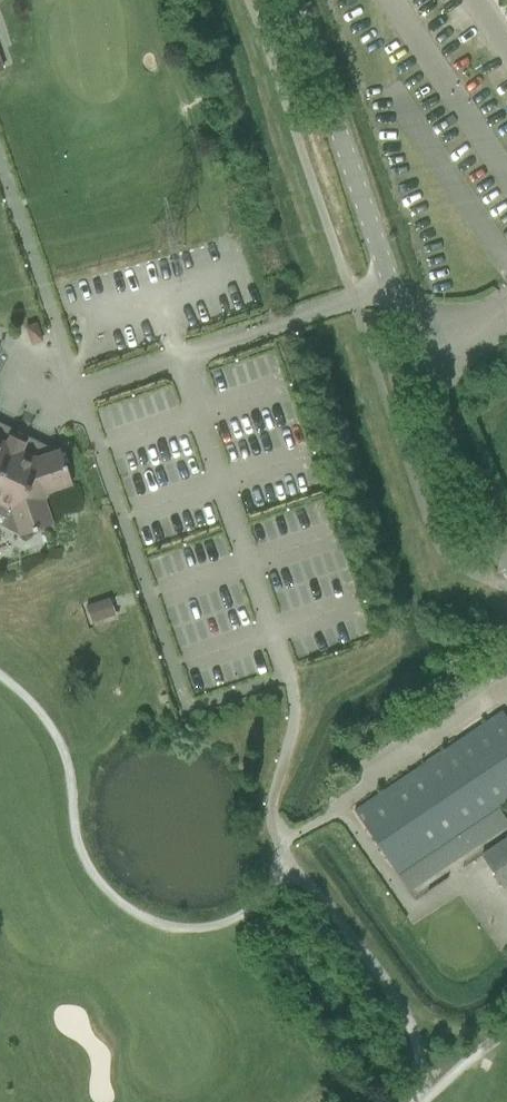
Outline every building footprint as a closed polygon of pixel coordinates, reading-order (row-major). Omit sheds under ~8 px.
[(10,509),(19,535),(51,524),(43,499),(49,497),(47,491),(72,482),(61,450),(35,458),(19,450),(24,442),(11,436),(7,444),(0,441),(0,504),(10,509)] [(110,597),(99,601),(86,605),(92,622),(108,617),(115,614),(110,597)] [(483,650),(474,656),(481,666),(490,660),(483,650)] [(352,809),(395,874),(397,873),(498,805),(506,799),(506,719),(500,709),(352,809)] [(481,855),(502,887),(506,884),(506,838),(481,855)]
